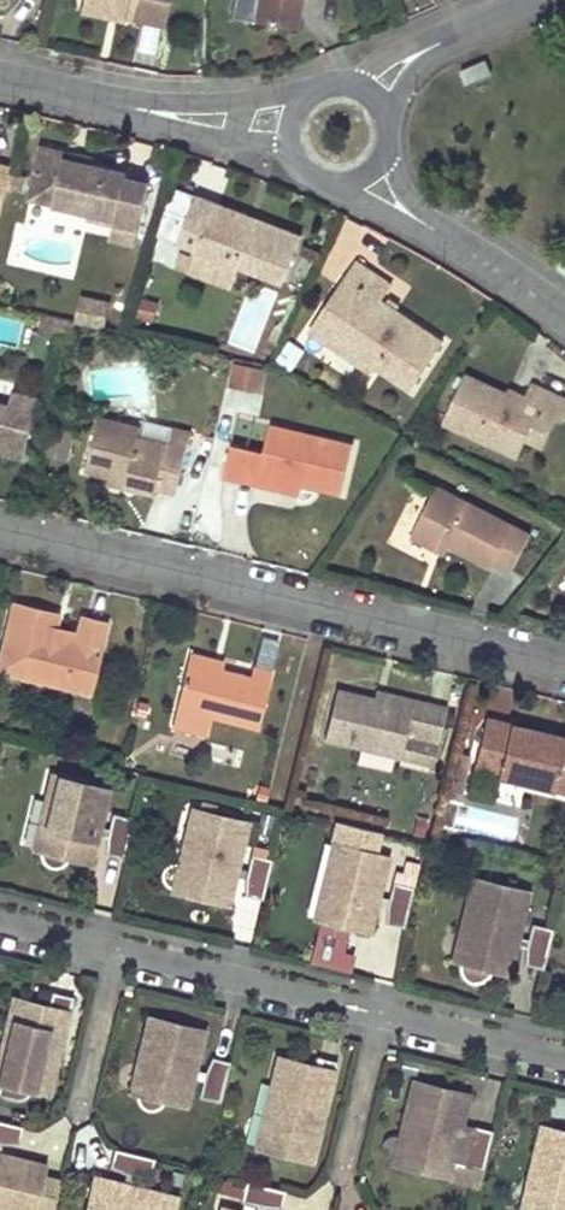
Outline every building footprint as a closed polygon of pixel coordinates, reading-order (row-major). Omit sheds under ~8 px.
[(115,0),(82,0),(81,7),(128,17),(130,10),(131,3),(115,0)] [(131,3),(130,10),(166,17),(169,0),(115,0),(131,3)] [(252,0),(237,0),(234,15),(249,18),(252,0)] [(249,18),(287,26),(293,0),(252,0),(249,18)] [(306,0),(293,0),(287,26),(300,28),(306,0)] [(140,21),(137,50),(155,52),(158,23),(140,21)] [(490,74),(485,61),(458,72),(464,85),(490,74)] [(62,148),(35,142),(22,193),(81,210),(80,213),(111,220),(109,232),(133,238),(149,169),(125,163),(123,168),(60,153),(62,148)] [(295,234),(192,192),(172,242),(276,283),(295,234)] [(386,284),(351,259),(341,274),(355,284),(335,313),(321,304),(303,330),(361,371),(369,367),(402,391),(435,340),(375,298),(386,284)] [(355,284),(341,274),(321,304),(335,313),(355,284)] [(78,291),(74,321),(105,325),(109,295),(78,291)] [(35,331),(65,337),(69,321),(39,313),(35,331)] [(231,359),(228,384),(262,387),(264,362),(231,359)] [(461,373),(438,421),(513,457),(521,439),(535,408),(552,416),(559,420),(564,407),(564,399),(528,380),(522,392),(518,400),(498,390),(461,373)] [(518,400),(522,392),(501,383),(498,390),(518,400)] [(22,457),(37,397),(15,391),(12,402),(0,399),(0,453),(22,457)] [(93,408),(80,465),(102,470),(152,483),(166,487),(177,442),(132,430),(134,419),(93,408)] [(535,408),(521,439),(538,447),(552,416),(535,408)] [(69,457),(75,426),(53,422),(47,453),(69,457)] [(347,440),(266,422),(266,423),(259,450),(230,443),(221,475),(251,483),(254,472),(296,483),(334,493),(347,440)] [(152,483),(102,470),(99,482),(150,494),(152,483)] [(254,472),(251,483),(293,493),(296,483),(254,472)] [(517,531),(429,485),(403,533),(427,548),(434,535),(447,542),(485,562),(488,557),(498,563),(517,531)] [(447,542),(434,535),(427,548),(441,556),(447,542)] [(8,597),(0,635),(0,670),(13,673),(21,660),(61,671),(65,686),(79,689),(96,616),(75,612),(70,635),(49,630),(52,607),(8,597)] [(214,659),(183,652),(181,662),(212,669),(214,659)] [(21,660),(13,673),(65,686),(61,671),(21,660)] [(263,670),(242,666),(240,675),(212,669),(181,662),(167,726),(199,733),(202,718),(250,728),(263,670)] [(492,687),(488,712),(509,715),(513,690),(492,687)] [(402,702),(369,694),(366,704),(399,712),(402,702)] [(366,704),(329,695),(318,741),(420,766),(434,710),(402,702),(399,712),(366,704)] [(481,718),(466,770),(539,788),(541,775),(564,782),(564,739),(481,718)] [(32,848),(41,850),(40,851),(40,852),(40,853),(40,854),(40,855),(40,856),(41,857),(41,858),(41,859),(42,860),(42,861),(43,862),(43,863),(44,863),(44,864),(45,865),(46,866),(47,866),(48,867),(49,868),(50,868),(51,868),(52,869),(53,869),(54,869),(55,869),(56,869),(57,869),(58,869),(59,869),(60,869),(61,868),(62,868),(63,868),(64,867),(65,867),(65,866),(66,866),(67,865),(68,864),(68,863),(69,863),(69,862),(70,861),(70,860),(71,859),(71,858),(71,857),(91,862),(108,787),(50,773),(32,848)] [(539,788),(564,795),(564,782),(541,775),(539,788)] [(123,857),(132,816),(112,811),(106,837),(106,852),(123,857)] [(191,811),(178,865),(177,864),(176,864),(175,864),(174,864),(173,864),(173,865),(172,865),(171,865),(170,865),(169,865),(169,866),(168,866),(167,867),(166,867),(166,868),(165,868),(165,869),(164,870),(163,871),(163,872),(162,872),(162,873),(162,874),(162,875),(162,876),(161,877),(161,878),(161,879),(162,879),(162,880),(162,881),(162,882),(162,883),(163,884),(164,885),(164,886),(165,887),(165,888),(166,888),(167,889),(168,889),(168,890),(169,890),(170,890),(171,891),(172,891),(230,905),(249,825),(191,811)] [(338,825),(334,843),(379,854),(383,836),(338,825)] [(321,930),(345,936),(346,936),(346,937),(347,936),(348,936),(349,936),(350,936),(351,936),(352,936),(352,935),(353,935),(354,934),(355,934),(355,933),(356,933),(356,932),(357,931),(357,930),(358,930),(358,929),(358,928),(373,932),(392,857),(379,854),(334,843),(315,918),(324,920),(321,930)] [(262,899),(272,859),(252,854),(246,880),(245,895),(262,899)] [(405,928),(415,888),(420,868),(406,864),(403,875),(398,873),(395,883),(389,909),(389,924),(405,928)] [(455,959),(463,961),(463,962),(463,963),(463,965),(463,966),(463,967),(463,968),(463,969),(463,970),(463,971),(464,972),(464,973),(465,974),(465,975),(466,975),(466,976),(467,977),(468,978),(469,978),(469,979),(470,979),(470,980),(471,980),(472,981),(474,982),(475,982),(476,982),(477,983),(478,983),(479,983),(480,983),(481,983),(482,983),(483,983),(484,982),(485,982),(486,982),(487,982),(487,981),(488,981),(489,981),(489,980),(490,980),(490,979),(491,979),(492,978),(493,977),(494,977),(494,976),(494,975),(495,975),(495,974),(496,973),(496,972),(497,971),(497,970),(513,973),(533,893),(475,879),(455,959)] [(545,967),(556,927),(536,922),(529,948),(529,963),(545,967)] [(27,1098),(28,1099),(29,1099),(30,1099),(31,1099),(32,1099),(33,1098),(34,1098),(35,1098),(35,1097),(36,1097),(37,1096),(38,1095),(39,1094),(40,1094),(40,1093),(41,1092),(41,1091),(41,1090),(52,1092),(72,1012),(68,1011),(72,995),(54,991),(50,1007),(14,998),(0,1054),(0,1079),(2,1080),(0,1089),(0,1092),(27,1098)] [(131,1090),(139,1092),(139,1093),(139,1094),(139,1095),(139,1096),(139,1097),(139,1098),(139,1099),(139,1100),(139,1101),(140,1102),(140,1103),(141,1104),(141,1105),(142,1105),(142,1106),(143,1107),(144,1108),(145,1108),(145,1109),(146,1109),(147,1110),(148,1110),(149,1111),(150,1111),(151,1111),(152,1112),(153,1112),(154,1112),(155,1112),(156,1112),(157,1111),(158,1111),(159,1111),(160,1111),(160,1110),(161,1110),(162,1110),(162,1109),(163,1109),(164,1109),(164,1108),(165,1108),(165,1107),(166,1107),(166,1106),(167,1106),(167,1104),(168,1104),(168,1103),(169,1102),(169,1101),(169,1100),(189,1105),(207,1030),(149,1016),(131,1090)] [(316,1066),(280,1057),(258,1146),(315,1160),(338,1071),(333,1070),(336,1060),(318,1055),(316,1066)] [(201,1095),(221,1100),(230,1060),(214,1056),(208,1070),(201,1095)] [(414,1080),(395,1160),(452,1175),(472,1095),(414,1080)] [(0,1120),(0,1141),(4,1142),(19,1142),(23,1125),(0,1120)] [(465,1165),(484,1170),(494,1129),(478,1125),(471,1139),(465,1165)] [(543,1127),(523,1207),(531,1209),(564,1209),(564,1132),(543,1127)] [(155,1158),(115,1149),(110,1166),(124,1172),(150,1178),(155,1158)] [(43,1161),(0,1151),(0,1209),(31,1209),(43,1161)] [(43,1172),(39,1209),(50,1209),(54,1209),(58,1174),(43,1172)] [(175,1194),(95,1175),(86,1209),(171,1209),(175,1194)] [(287,1191),(246,1181),(241,1201),(267,1207),(283,1208),(287,1191)]
